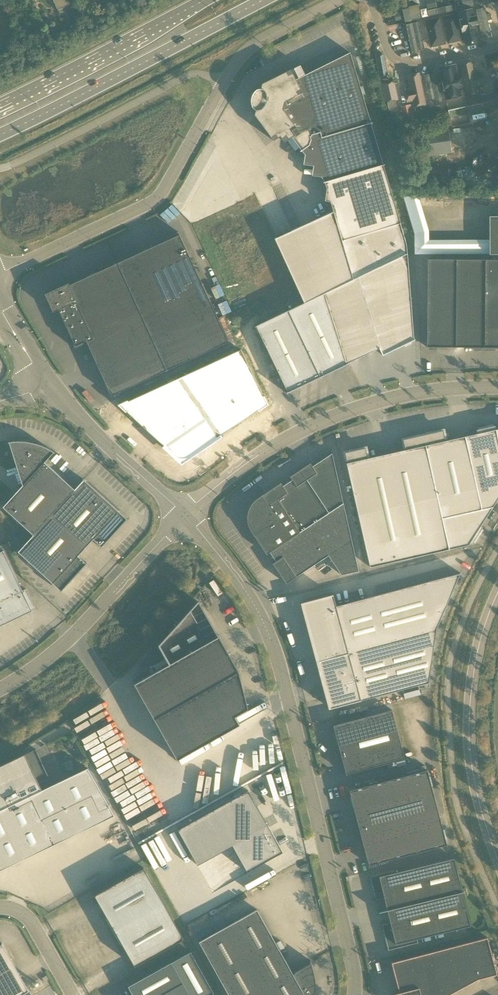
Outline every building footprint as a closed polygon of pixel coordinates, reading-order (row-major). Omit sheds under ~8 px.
[(59,14),(68,10),(66,7),(71,5),(69,0),(53,0),(59,14)] [(437,7),(435,0),(426,0),(428,9),(437,7)] [(463,3),(464,9),(474,6),(473,0),(463,3)] [(410,14),(420,12),(418,4),(403,7),(406,21),(411,20),(410,14)] [(445,6),(446,12),(457,10),(455,4),(445,6)] [(491,9),(491,5),(479,8),(484,31),(496,29),(491,9)] [(427,10),(429,16),(439,14),(438,8),(427,10)] [(478,32),(473,10),(462,12),(467,35),(478,32)] [(422,18),(420,12),(410,14),(411,20),(422,18)] [(460,37),(455,13),(443,15),(449,40),(460,37)] [(439,21),(438,17),(426,19),(431,45),(444,43),(439,21)] [(426,47),(420,21),(409,23),(415,49),(426,47)] [(384,164),(383,164),(371,124),(372,123),(372,122),(371,123),(350,52),(296,79),(291,69),(262,84),(261,89),(259,95),(261,95),(259,104),(257,103),(256,110),(255,115),(274,141),(280,136),(285,142),(287,140),(292,137),(294,140),(300,147),(301,150),(300,150),(301,151),(302,151),(305,154),(315,156),(313,166),(323,167),(321,177),(325,181),(323,182),(323,183),(325,182),(327,188),(265,217),(261,208),(245,215),(235,192),(222,198),(224,203),(199,214),(208,233),(204,235),(242,317),(406,240),(401,223),(383,165),(385,165),(384,164)] [(442,74),(448,100),(460,97),(455,71),(442,74)] [(427,79),(432,99),(443,97),(438,77),(427,79)] [(468,94),(468,97),(477,95),(473,77),(464,79),(468,94)] [(409,83),(415,106),(426,103),(421,80),(409,83)] [(386,102),(388,101),(398,99),(394,82),(394,83),(384,85),(382,86),(382,84),(386,102)] [(482,96),(475,97),(464,100),(465,106),(467,113),(497,107),(494,93),(482,96)] [(448,110),(449,117),(467,113),(465,106),(464,100),(446,103),(448,110)] [(423,115),(430,113),(429,107),(428,105),(421,107),(421,109),(412,111),(410,105),(401,107),(405,123),(424,119),(423,115)] [(439,105),(429,107),(430,113),(432,118),(448,115),(446,110),(441,111),(439,105)] [(393,112),(390,119),(398,122),(401,115),(393,112)] [(449,127),(419,132),(422,156),(453,152),(449,127)] [(457,177),(443,178),(443,186),(458,185),(457,177)] [(489,217),(490,254),(497,254),(497,216),(489,217)] [(167,369),(229,340),(178,232),(160,240),(161,243),(136,255),(135,252),(117,261),(167,369)] [(380,348),(383,355),(414,340),(414,339),(408,254),(358,278),(380,348)] [(443,348),(443,347),(454,347),(455,259),(428,259),(427,347),(431,347),(431,348),(443,348)] [(454,347),(466,347),(466,348),(481,348),(481,347),(484,347),(485,259),(455,259),(454,347)] [(488,347),(488,348),(497,348),(497,259),(485,259),(484,347),(488,347)] [(167,369),(117,261),(99,269),(100,271),(70,285),(69,283),(45,294),(53,312),(59,309),(67,328),(66,328),(75,348),(87,343),(112,395),(167,369)] [(380,348),(358,278),(325,293),(347,363),(380,348)] [(325,293),(289,310),(321,377),(348,364),(347,363),(325,293)] [(266,389),(272,401),(321,377),(289,310),(257,325),(256,324),(253,319),(254,319),(253,317),(252,318),(236,326),(266,389)] [(125,402),(119,405),(124,410),(124,411),(125,412),(126,411),(163,446),(161,447),(163,448),(164,447),(174,456),(176,457),(178,458),(179,459),(180,459),(181,459),(182,459),(183,459),(184,459),(185,459),(186,458),(187,458),(188,457),(189,457),(190,456),(210,443),(219,437),(220,439),(221,437),(220,436),(258,411),(260,410),(259,410),(267,405),(264,398),(264,396),(263,397),(240,350),(127,401),(125,401),(125,402)] [(465,436),(482,511),(492,509),(497,499),(497,438),(496,429),(495,426),(477,430),(478,434),(465,436)] [(423,435),(443,520),(482,511),(465,436),(446,441),(443,430),(423,435)] [(406,450),(387,454),(410,558),(449,549),(443,520),(423,435),(403,439),(406,450)] [(23,485),(3,507),(34,535),(51,516),(75,489),(45,462),(54,452),(55,453),(55,452),(49,448),(42,445),(34,443),(34,444),(34,446),(30,445),(31,443),(31,442),(23,441),(16,441),(8,442),(8,443),(9,443),(23,485)] [(347,463),(370,567),(410,558),(387,454),(368,458),(366,448),(345,453),(348,463),(347,463)] [(311,463),(307,465),(300,470),(329,513),(343,503),(332,453),(313,466),(311,463)] [(288,492),(277,500),(300,532),(309,526),(329,513),(300,470),(290,476),(292,480),(283,486),(288,492)] [(83,480),(75,489),(51,516),(86,547),(93,539),(101,546),(101,547),(101,548),(128,519),(127,518),(125,520),(119,511),(83,479),(83,480)] [(267,554),(270,552),(289,539),(300,532),(277,500),(288,492),(283,486),(281,483),(261,496),(263,499),(260,501),(257,504),(254,507),(253,510),(252,514),(251,515),(251,518),(251,522),(253,526),(254,529),(256,532),(253,534),(267,554)] [(343,503),(329,513),(309,526),(329,555),(342,575),(359,571),(343,503)] [(492,509),(482,511),(443,520),(449,549),(469,545),(471,542),(473,543),(483,527),(481,526),(492,509)] [(86,547),(51,516),(34,535),(18,552),(61,591),(60,591),(61,592),(87,563),(87,562),(86,563),(78,556),(86,547)] [(309,568),(329,555),(309,526),(300,532),(289,539),(309,568)] [(289,539),(270,552),(276,561),(273,563),(286,584),(297,577),(296,577),(309,568),(289,539)] [(22,590),(3,551),(0,552),(0,624),(35,607),(26,589),(22,590)] [(321,672),(330,708),(429,682),(436,629),(460,573),(336,606),(333,594),(302,602),(321,672),(319,672),(319,673),(321,672)] [(219,638),(198,602),(185,616),(185,615),(158,645),(169,664),(134,684),(177,760),(240,724),(235,716),(248,709),(239,671),(220,638),(219,638)] [(338,745),(346,775),(347,775),(347,774),(405,759),(392,710),(333,725),(336,735),(339,745),(338,745)] [(35,749),(0,766),(0,871),(115,816),(87,768),(42,790),(38,783),(49,778),(35,749)] [(437,807),(427,770),(349,790),(354,808),(359,828),(437,807)] [(126,782),(113,788),(122,806),(135,800),(130,788),(129,789),(126,782)] [(248,871),(284,851),(249,790),(179,829),(199,865),(234,845),(248,871)] [(364,847),(369,865),(447,844),(437,807),(359,828),(364,847)] [(140,841),(155,834),(154,831),(149,833),(146,826),(144,827),(142,822),(137,824),(134,818),(130,819),(140,841)] [(379,912),(387,910),(462,892),(464,892),(464,891),(462,891),(454,858),(391,873),(391,872),(371,876),(376,900),(384,898),(387,910),(379,912)] [(107,919),(106,918),(106,919),(121,945),(121,944),(121,943),(122,943),(135,966),(184,939),(144,867),(95,895),(108,919),(107,919)] [(387,910),(390,923),(382,924),(388,950),(418,942),(417,939),(471,926),(462,892),(387,910)] [(315,976),(311,960),(310,961),(311,963),(295,972),(295,973),(293,974),(257,909),(199,941),(229,994),(314,994),(315,988),(315,976)] [(92,943),(111,933),(101,914),(83,924),(92,943)] [(77,968),(95,958),(83,937),(74,942),(72,938),(63,943),(77,968)] [(487,937),(468,942),(478,979),(497,974),(487,937)] [(478,979),(468,942),(449,947),(459,984),(478,979)] [(29,991),(2,943),(0,944),(0,994),(21,994),(29,991)] [(460,989),(459,984),(449,947),(430,952),(441,994),(460,989)] [(172,962),(128,986),(133,994),(210,994),(213,993),(190,952),(172,962)] [(441,994),(430,952),(411,957),(419,987),(421,994),(442,994),(441,994)] [(392,962),(400,992),(419,987),(411,957),(392,962)]
